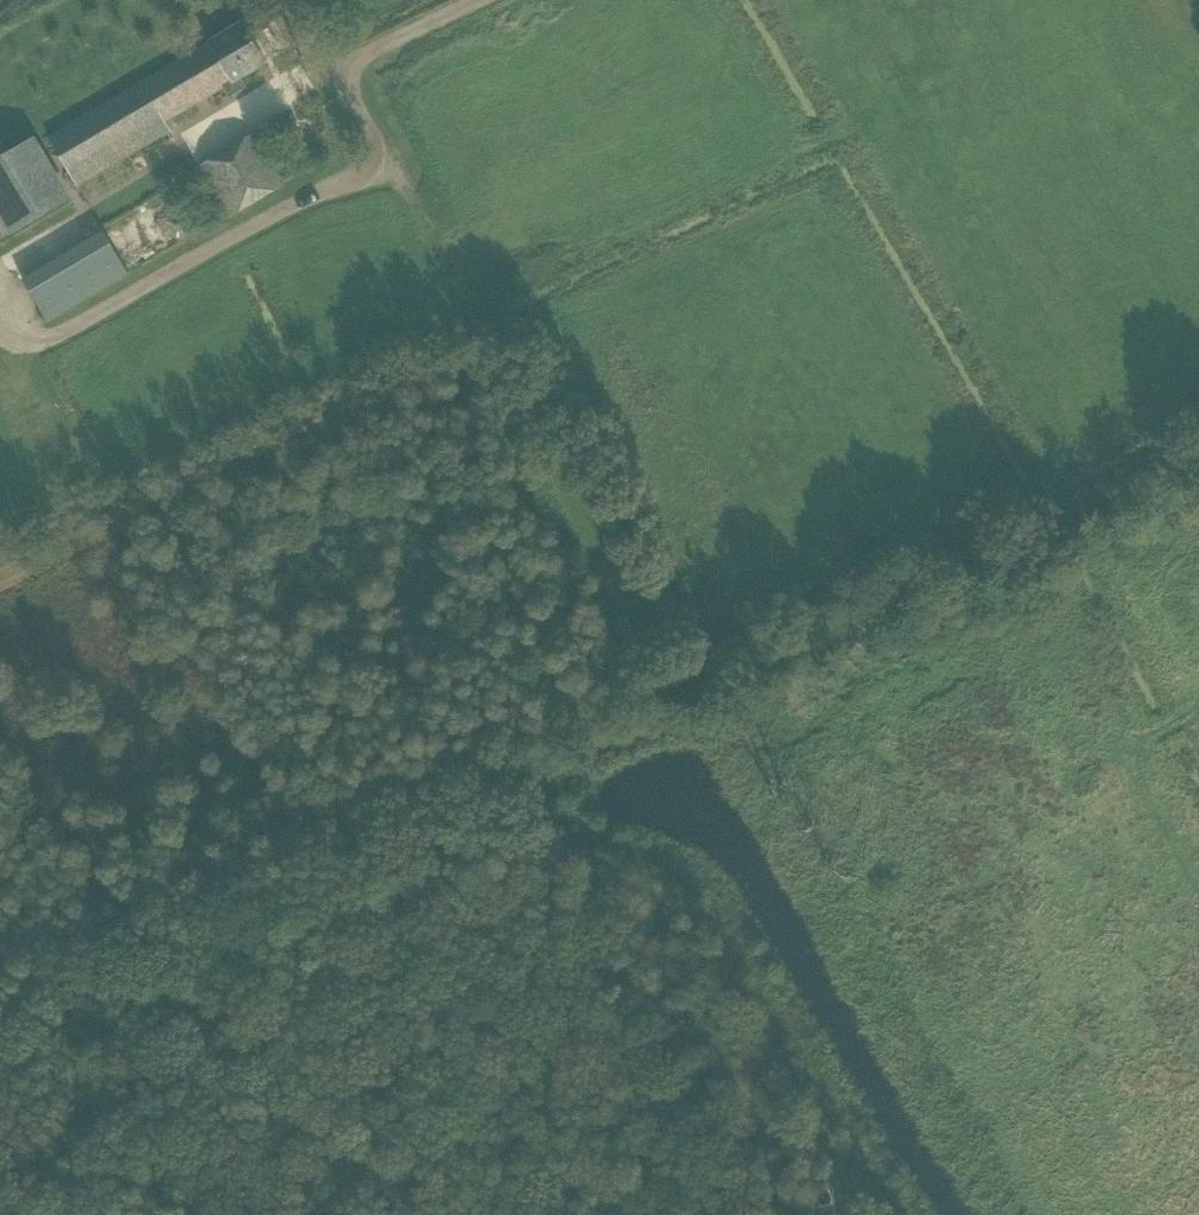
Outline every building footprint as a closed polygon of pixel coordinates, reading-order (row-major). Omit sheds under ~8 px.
[(109,98),(47,135),(44,129),(34,134),(56,172),(66,166),(78,187),(170,131),(165,122),(223,87),(229,97),(246,87),(240,77),(266,61),(243,22),(159,73),(157,70),(109,98)] [(210,182),(232,217),(283,184),(253,134),(202,167),(210,182)] [(0,167),(0,191),(9,186),(6,181),(9,180),(11,184),(27,175),(24,171),(43,160),(33,144),(7,159),(9,162),(0,167)] [(21,201),(6,209),(15,225),(38,212),(36,207),(58,194),(48,176),(35,184),(39,190),(37,192),(33,185),(18,194),(21,201)] [(52,283),(32,294),(48,320),(67,308),(52,283)]
